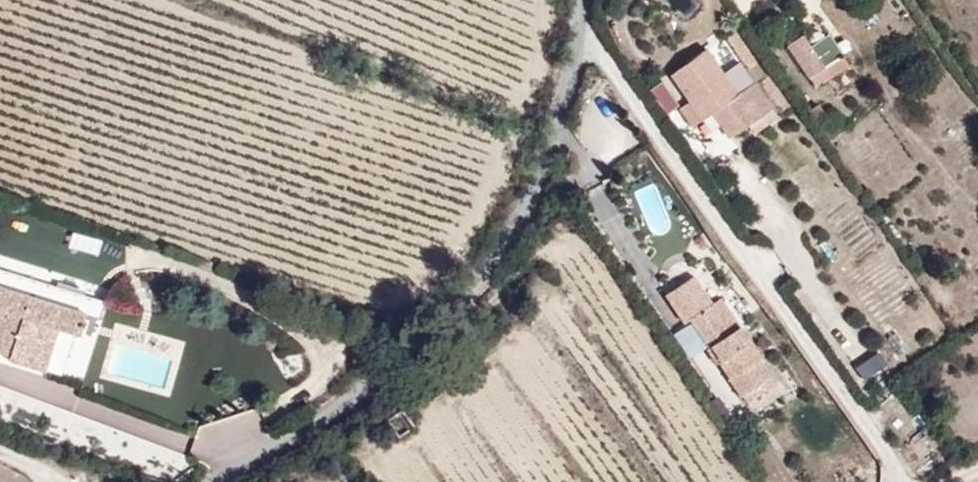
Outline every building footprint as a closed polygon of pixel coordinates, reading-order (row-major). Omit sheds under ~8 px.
[(824,39),(805,52),(820,74),(836,63),(839,60),(824,39)] [(798,42),(781,51),(812,95),(843,73),(836,63),(820,74),(805,52),(798,42)] [(719,78),(703,56),(667,81),(699,125),(709,118),(719,111),(739,136),(746,132),(759,123),(767,133),(776,126),(736,66),(719,78)] [(675,110),(658,87),(648,94),(665,117),(675,110)] [(800,97),(791,104),(799,116),(809,110),(800,97)] [(699,125),(686,107),(678,113),(691,131),(699,125)] [(719,111),(709,118),(728,144),(739,136),(719,111)] [(812,112),(801,119),(809,131),(820,124),(812,112)] [(759,123),(746,132),(753,142),(767,133),(759,123)] [(0,270),(0,278),(108,312),(111,302),(1,268),(0,270)] [(108,312),(0,278),(0,348),(17,353),(16,358),(61,371),(70,342),(97,350),(108,312)] [(723,383),(734,376),(752,402),(772,388),(735,331),(726,337),(705,308),(686,281),(659,301),(678,328),(684,323),(698,313),(706,324),(691,334),(700,346),(701,351),(723,383)] [(714,302),(705,308),(726,337),(735,331),(714,302)] [(684,323),(691,334),(706,324),(698,313),(684,323)] [(742,409),(752,402),(734,376),(723,383),(742,409)] [(412,433),(403,419),(383,430),(393,446),(412,433)]
